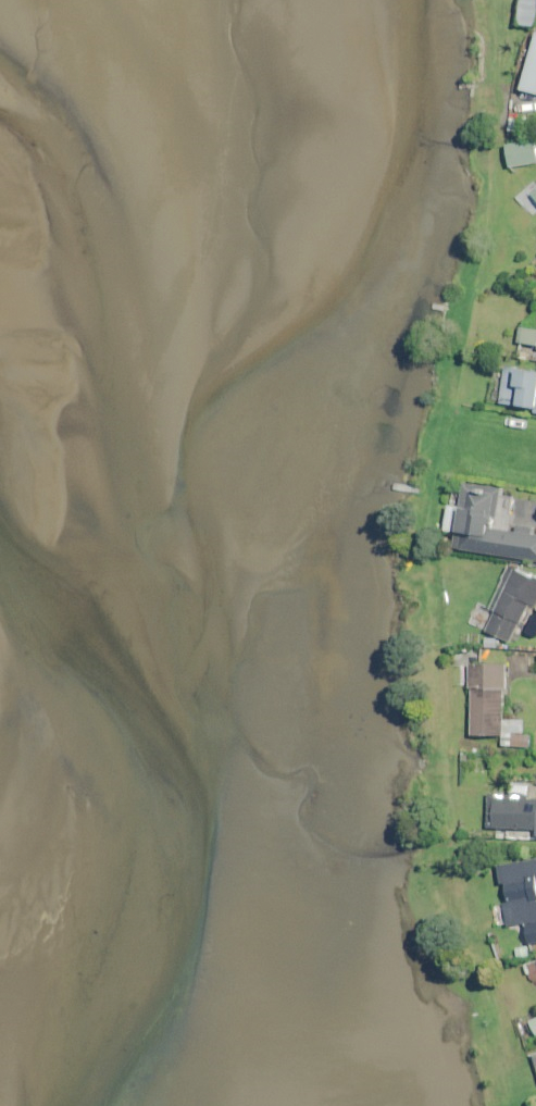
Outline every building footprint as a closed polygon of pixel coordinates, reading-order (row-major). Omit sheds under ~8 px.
[(527,6),(525,22),(535,23),(535,8),(527,6)] [(523,89),(535,93),(535,46),(523,89)] [(506,146),(509,169),(535,165),(535,142),(506,146)] [(534,183),(517,198),(534,216),(535,214),(535,185),(534,183)] [(521,328),(519,343),(535,346),(535,330),(521,328)] [(506,369),(502,405),(535,408),(535,372),(506,369)] [(514,497),(502,495),(503,490),(465,484),(464,493),(452,491),(446,532),(458,534),(456,550),(535,562),(535,536),(509,532),(514,497)] [(517,571),(488,632),(513,644),(531,605),(535,607),(535,580),(517,571)] [(527,721),(504,720),(505,690),(510,690),(511,666),(471,665),(471,670),(470,687),(473,687),(471,736),(505,737),(504,747),(526,748),(527,721)] [(532,802),(533,786),(514,785),(513,796),(508,796),(490,795),(488,829),(535,831),(535,802),(532,802)] [(499,866),(506,907),(510,927),(527,924),(531,945),(535,944),(535,860),(499,866)]
